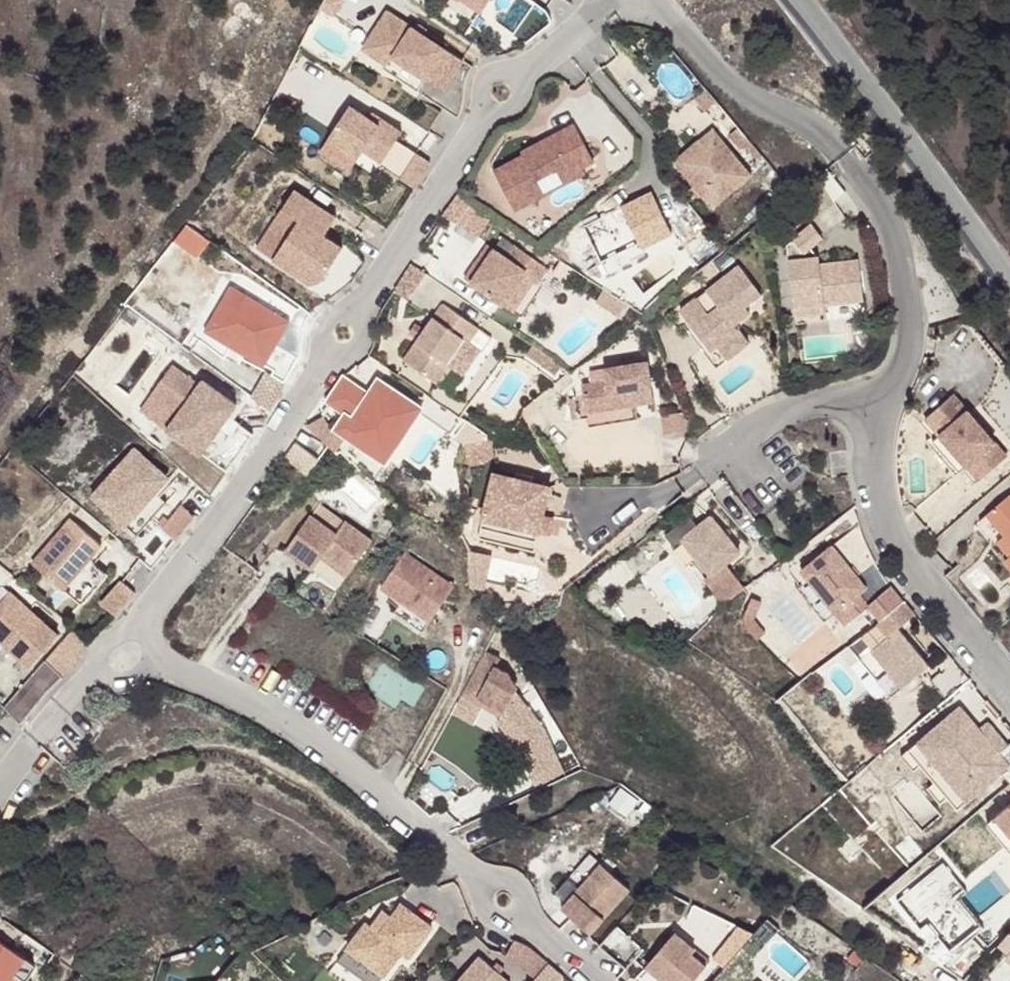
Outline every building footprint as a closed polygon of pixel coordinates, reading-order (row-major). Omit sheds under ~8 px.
[(391,12),(366,50),(390,66),(396,58),(415,29),(391,12)] [(415,29),(396,58),(429,79),(448,50),(415,29)] [(466,62),(448,50),(429,79),(446,91),(466,62)] [(703,107),(713,99),(703,86),(692,95),(703,107)] [(382,126),(353,107),(332,139),(362,159),(367,151),(385,163),(399,142),(405,133),(386,121),(382,126)] [(521,152),(492,168),(512,206),(583,170),(580,164),(591,158),(572,121),(519,149),(521,152)] [(697,136),(670,159),(709,205),(748,173),(709,126),(697,136)] [(761,156),(738,129),(731,135),(742,148),(745,147),(756,160),(761,156)] [(665,152),(670,159),(697,136),(692,130),(665,152)] [(404,181),(420,156),(399,142),(385,163),(383,167),(404,181)] [(404,181),(418,189),(434,164),(420,156),(404,181)] [(580,223),(598,259),(636,241),(638,245),(669,231),(649,190),(580,223)] [(300,191),(287,210),(303,222),(291,240),(277,260),(313,285),(325,282),(339,292),(354,279),(367,260),(351,244),(347,250),(328,238),(322,233),(334,215),(300,191)] [(287,210),(274,229),(291,240),(303,222),(287,210)] [(334,215),(322,233),(328,238),(341,219),(334,215)] [(807,231),(783,252),(792,314),(822,309),(861,304),(855,264),(816,270),(815,263),(802,264),(801,259),(818,244),(807,231)] [(469,279),(492,245),(483,240),(462,273),(469,279)] [(636,241),(598,259),(603,270),(607,269),(608,272),(644,256),(638,245),(636,241)] [(469,279),(502,301),(522,271),(535,279),(545,263),(513,242),(505,254),(492,245),(469,279)] [(737,261),(677,308),(689,323),(708,347),(715,342),(726,355),(746,339),(731,321),(747,308),(743,303),(759,290),(737,261)] [(562,274),(545,263),(535,279),(551,290),(562,274)] [(535,279),(522,271),(502,301),(515,309),(535,279)] [(236,286),(210,331),(236,346),(250,354),(269,366),(278,371),(275,376),(288,383),(304,358),(301,356),(304,327),(276,310),(236,286)] [(629,304),(605,287),(597,300),(621,317),(629,304)] [(442,300),(404,357),(440,381),(452,362),(447,359),(464,334),(469,337),(478,324),(442,300)] [(822,309),(792,314),(793,322),(823,317),(822,309)] [(689,323),(685,327),(714,364),(726,355),(715,342),(708,347),(689,323)] [(560,360),(532,341),(524,350),(554,369),(560,360)] [(580,394),(581,409),(631,401),(648,399),(642,359),(628,361),(618,363),(601,366),(602,378),(578,382),(580,394)] [(145,408),(171,429),(203,384),(176,364),(145,408)] [(373,392),(347,375),(331,400),(349,412),(356,416),(346,432),(390,461),(426,407),(382,377),(373,392)] [(183,413),(171,429),(229,471),(256,434),(231,417),(240,404),(207,380),(203,384),(183,413)] [(580,394),(570,395),(572,410),(581,409),(580,394)] [(942,399),(914,423),(926,437),(955,472),(967,485),(995,462),(942,399)] [(631,401),(581,409),(583,424),(633,416),(631,401)] [(683,410),(659,414),(661,431),(689,427),(683,410)] [(349,412),(338,427),(346,432),(356,416),(349,412)] [(926,437),(914,423),(909,427),(921,440),(914,446),(944,481),(951,476),(962,489),(967,485),(955,472),(926,437)] [(138,449),(96,497),(130,527),(159,493),(172,479),(138,449)] [(491,470),(479,514),(535,529),(546,485),(491,470)] [(981,515),(998,536),(992,541),(1004,556),(999,560),(1009,573),(1009,503),(1004,495),(981,515)] [(535,529),(479,514),(474,535),(530,549),(535,529)] [(326,552),(352,570),(373,540),(346,521),(338,533),(311,515),(287,550),(314,569),(323,556),(326,552)] [(684,517),(664,532),(672,542),(669,545),(684,565),(690,561),(703,578),(723,562),(737,551),(709,515),(693,528),(684,517)] [(74,519),(36,563),(66,589),(93,559),(105,544),(74,519)] [(827,546),(795,571),(800,577),(829,614),(838,626),(862,608),(852,596),(860,590),(827,546)] [(326,552),(323,556),(349,575),(352,570),(326,552)] [(406,554),(382,589),(399,601),(427,621),(452,586),(406,554)] [(93,559),(66,589),(85,605),(111,575),(93,559)] [(723,562),(703,578),(721,602),(742,586),(723,562)] [(107,607),(119,616),(138,593),(126,584),(107,607)] [(896,604),(899,601),(893,594),(887,585),(863,604),(876,620),(896,604)] [(0,607),(0,625),(16,638),(12,642),(37,664),(62,635),(13,592),(0,607)] [(427,621),(399,601),(391,612),(420,632),(427,621)] [(899,601),(896,604),(907,618),(911,614),(899,601)] [(876,620),(873,621),(884,636),(855,658),(875,684),(885,697),(924,666),(894,627),(907,618),(896,604),(876,620)] [(12,642),(16,638),(0,625),(0,631),(12,642)] [(80,630),(47,663),(62,678),(74,668),(79,665),(82,661),(84,658),(86,653),(87,648),(91,640),(80,630)] [(488,652),(463,696),(503,718),(518,690),(511,676),(498,668),(502,660),(488,652)] [(875,684),(855,658),(845,666),(865,691),(875,684)] [(47,663),(5,706),(21,722),(36,704),(62,678),(47,663)] [(902,750),(915,765),(929,782),(942,797),(951,809),(996,772),(1006,784),(1009,780),(1009,739),(993,752),(954,706),(902,750)] [(902,750),(895,756),(907,772),(915,765),(902,750)] [(929,782),(922,788),(934,804),(942,797),(929,782)] [(980,824),(991,837),(1001,848),(1009,860),(1009,800),(980,824)] [(942,861),(898,899),(920,928),(928,922),(951,952),(982,929),(958,898),(966,892),(942,861)] [(558,910),(587,935),(625,891),(597,866),(558,910)] [(324,966),(341,980),(370,980),(400,945),(408,951),(431,924),(402,899),(392,911),(385,905),(372,920),(367,915),(324,966)] [(775,933),(762,922),(751,936),(764,946),(775,933)] [(616,928),(604,941),(624,959),(636,945),(616,928)] [(719,971),(748,938),(734,930),(707,961),(719,971)] [(642,969),(656,980),(692,980),(702,969),(688,956),(691,952),(672,935),(642,969)] [(23,952),(0,937),(0,980),(3,980),(23,952)] [(516,939),(508,955),(537,977),(550,962),(533,948),(524,943),(516,939)] [(461,980),(510,980),(482,957),(461,980)] [(551,964),(537,980),(538,980),(562,980),(566,976),(551,964)]
